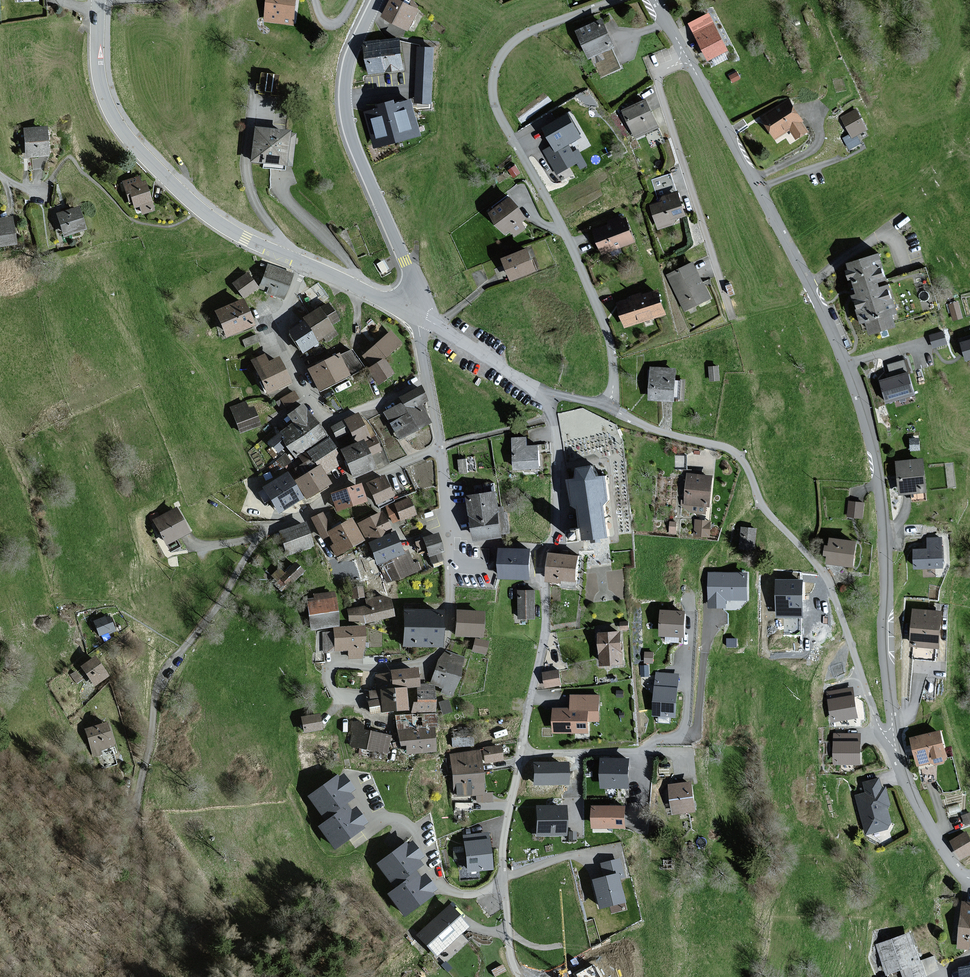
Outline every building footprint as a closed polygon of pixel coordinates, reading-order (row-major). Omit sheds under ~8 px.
[(265,20),(293,23),(296,0),(267,0),(265,20)] [(402,0),(391,0),(383,16),(410,29),(420,9),(402,0)] [(615,47),(602,19),(577,31),(589,57),(592,56),(601,77),(620,68),(611,49),(615,47)] [(727,49),(712,20),(693,29),(708,59),(727,49)] [(399,38),(365,43),(370,73),(403,68),(399,38)] [(432,48),(418,47),(415,101),(430,102),(432,48)] [(740,78),(737,72),(730,76),(733,82),(740,78)] [(276,95),(278,76),(261,74),(259,85),(256,84),(256,90),(258,90),(258,93),(263,94),(264,91),(270,92),(270,95),(276,95)] [(421,134),(412,99),(396,103),(395,99),(379,103),(381,108),(365,112),(374,146),(421,134)] [(658,127),(646,100),(624,110),(636,137),(658,127)] [(804,121),(790,100),(763,117),(776,138),(790,129),(796,138),(808,131),(802,122),(804,121)] [(867,129),(856,110),(842,117),(851,134),(843,138),(849,149),(860,143),(856,135),(867,129)] [(581,137),(568,114),(544,128),(554,145),(544,150),(557,173),(578,162),(568,144),(581,137)] [(46,128),(22,129),(24,158),(47,157),(46,128)] [(287,133),(254,128),(249,162),(282,167),(283,165),(291,166),(295,135),(287,134),(287,133)] [(685,215),(678,191),(676,192),(671,175),(653,180),(660,202),(651,204),(659,228),(673,224),(671,219),(685,215)] [(152,212),(149,202),(144,181),(139,182),(138,177),(122,181),(128,202),(131,201),(133,208),(138,207),(140,215),(152,212)] [(526,218),(510,197),(490,213),(506,233),(512,229),(516,234),(525,227),(521,222),(526,218)] [(76,208),(56,214),(64,236),(83,230),(76,208)] [(635,242),(627,218),(621,220),(620,217),(609,221),(610,225),(595,230),(602,252),(635,242)] [(0,219),(0,245),(13,244),(10,218),(0,219)] [(536,270),(528,249),(504,258),(512,279),(536,270)] [(886,279),(880,254),(849,262),(851,269),(848,270),(851,279),(855,278),(859,293),(855,294),(859,309),(858,309),(861,322),(868,321),(871,332),(896,326),(893,313),(898,312),(894,299),(893,299),(889,285),(881,288),(879,281),(886,279)] [(710,298),(693,263),(668,275),(685,310),(710,298)] [(291,274),(267,266),(260,284),(268,287),(266,293),(282,298),(291,274)] [(256,288),(246,274),(232,283),(242,298),(256,288)] [(665,314),(658,290),(643,295),(642,293),(632,296),(633,298),(618,303),(626,326),(665,314)] [(250,326),(240,301),(213,312),(224,337),(250,326)] [(962,318),(958,302),(950,304),(954,320),(962,318)] [(317,308),(302,319),(304,322),(316,341),(332,330),(329,326),(337,321),(327,304),(318,310),(317,308)] [(299,351),(316,341),(304,322),(288,333),(299,351)] [(947,343),(943,331),(931,335),(934,347),(947,343)] [(399,343),(389,332),(363,356),(373,367),(399,343)] [(348,368),(359,362),(350,346),(339,352),(348,368)] [(347,376),(336,355),(306,370),(317,391),(347,376)] [(288,383),(277,358),(266,363),(263,356),(251,361),(266,393),(288,383)] [(391,374),(383,361),(369,370),(377,383),(391,374)] [(718,366),(709,367),(711,380),(719,379),(718,366)] [(674,400),(676,368),(652,367),(650,399),(674,400)] [(915,395),(908,373),(882,380),(888,402),(915,395)] [(425,402),(418,389),(399,398),(402,404),(385,413),(398,439),(428,424),(419,405),(425,402)] [(296,399),(292,392),(281,399),(285,406),(296,399)] [(247,410),(244,403),(231,407),(239,433),(258,426),(252,408),(247,410)] [(323,437),(301,406),(287,416),(294,425),(270,442),(277,452),(286,446),(294,457),(323,437)] [(367,436),(356,414),(344,420),(352,438),(357,435),(359,439),(367,436)] [(346,433),(341,422),(330,427),(336,438),(346,433)] [(527,446),(526,437),(513,438),(515,469),(540,467),(538,445),(527,446)] [(334,450),(327,439),(305,454),(311,464),(332,451),(334,450)] [(378,451),(373,439),(363,444),(368,456),(378,451)] [(371,470),(360,442),(339,451),(351,478),(371,470)] [(341,464),(332,451),(311,464),(314,469),(316,468),(321,476),(341,464)] [(303,465),(294,470),(299,479),(314,469),(311,464),(305,454),(298,458),(303,465)] [(924,459),(897,461),(900,494),(927,491),(924,459)] [(594,465),(575,467),(577,478),(568,479),(571,505),(578,504),(582,541),(591,540),(592,544),(602,543),(601,540),(609,539),(605,502),(610,502),(607,475),(596,477),(594,465)] [(316,468),(314,469),(299,479),(294,482),(305,498),(327,485),(321,476),(316,468)] [(300,498),(284,474),(262,489),(277,513),(300,498)] [(682,505),(693,512),(706,513),(706,506),(710,506),(712,475),(687,474),(685,500),(682,500),(682,505)] [(391,496),(383,477),(366,484),(375,504),(391,496)] [(364,502),(359,485),(330,495),(335,511),(364,502)] [(496,492),(468,496),(474,540),(502,536),(496,492)] [(413,514),(407,499),(387,507),(393,523),(413,514)] [(864,502),(849,500),(848,516),(863,517),(864,502)] [(186,533),(174,509),(152,520),(165,545),(186,533)] [(389,532),(380,513),(358,524),(367,543),(389,532)] [(330,531),(321,514),(311,519),(321,539),(328,535),(334,545),(330,547),(335,555),(360,542),(349,521),(330,531)] [(710,521),(696,520),(694,535),(709,536),(710,521)] [(311,546),(303,524),(279,532),(287,555),(311,546)] [(756,529),(742,528),(740,547),(754,549),(756,529)] [(399,553),(392,535),(370,544),(377,562),(399,553)] [(441,552),(436,535),(422,539),(428,557),(430,556),(432,563),(441,560),(439,553),(441,552)] [(858,541),(831,537),(830,546),(826,545),(824,556),(828,556),(827,564),(854,567),(858,541)] [(929,548),(915,549),(915,568),(943,567),(942,537),(928,538),(929,548)] [(530,578),(531,549),(500,548),(500,577),(530,578)] [(412,565),(407,553),(379,564),(386,582),(420,569),(417,563),(412,565)] [(578,556),(550,553),(547,580),(561,581),(561,579),(576,580),(578,556)] [(301,572),(294,565),(284,575),(279,570),(272,577),(277,582),(274,584),(280,591),(288,583),(289,584),(301,572)] [(747,573),(709,573),(709,607),(725,607),(725,599),(747,599),(747,573)] [(801,581),(776,581),(777,617),(802,617),(801,581)] [(361,588),(351,589),(352,598),(362,597),(361,588)] [(534,590),(519,591),(519,618),(535,618),(534,590)] [(332,593),(314,595),(314,600),(307,601),(311,630),(336,627),(332,593)] [(349,621),(364,623),(391,618),(388,599),(381,600),(380,597),(365,599),(366,606),(347,610),(349,621)] [(686,611),(662,610),(661,635),(684,636),(686,611)] [(941,612),(915,610),(912,645),(939,647),(941,612)] [(439,611),(402,611),(402,647),(439,647),(439,611)] [(482,613),(456,611),(454,636),(480,637),(482,613)] [(113,632),(108,617),(103,619),(103,618),(93,621),(99,635),(107,632),(108,634),(113,632)] [(360,627),(333,628),(333,633),(322,633),(323,652),(348,651),(348,658),(361,658),(360,627)] [(620,631),(599,633),(602,664),(623,663),(620,631)] [(487,643),(475,640),(472,651),(484,654),(487,643)] [(463,657),(445,652),(438,660),(430,684),(443,689),(441,693),(450,696),(463,657)] [(106,677),(93,658),(80,667),(94,686),(106,677)] [(648,665),(641,666),(642,676),(649,675),(648,665)] [(414,670),(390,671),(390,674),(391,688),(416,686),(414,670)] [(558,670),(544,673),(546,687),(561,684),(558,670)] [(678,674),(657,672),(654,715),(675,716),(678,674)] [(377,689),(391,688),(390,674),(376,675),(377,689)] [(427,687),(426,685),(417,685),(417,704),(412,704),(413,713),(432,713),(432,687),(427,687)] [(858,717),(853,688),(828,692),(833,721),(858,717)] [(406,711),(404,689),(380,691),(381,713),(406,711)] [(598,695),(571,695),(571,708),(555,708),(555,732),(588,732),(588,720),(599,720),(598,695)] [(376,700),(367,702),(369,715),(378,713),(376,700)] [(451,712),(447,700),(439,703),(442,714),(451,712)] [(434,715),(396,717),(397,730),(431,728),(435,727),(434,715)] [(317,716),(300,718),(302,732),(319,730),(317,716)] [(114,746),(108,724),(87,730),(95,756),(101,754),(100,750),(114,746)] [(361,731),(362,725),(354,724),(350,747),(386,753),(389,737),(361,731)] [(433,752),(431,728),(397,730),(399,746),(405,746),(406,754),(433,752)] [(948,759),(941,731),(912,738),(918,765),(934,762),(935,764),(944,762),(943,760),(948,759)] [(860,763),(861,734),(836,733),(835,763),(860,763)] [(499,747),(482,749),(484,763),(501,761),(499,747)] [(481,795),(478,752),(450,754),(453,797),(476,795),(477,803),(491,802),(490,794),(481,795)] [(629,758),(601,758),(601,787),(629,787),(629,758)] [(565,764),(532,764),(533,785),(565,785),(565,764)] [(343,805),(350,800),(346,795),(351,792),(339,777),(336,779),(334,777),(306,798),(325,822),(317,828),(333,850),(361,829),(359,827),(364,824),(353,809),(349,813),(343,805)] [(866,834),(888,828),(891,822),(887,805),(890,804),(886,787),(882,788),(879,778),(864,782),(866,792),(856,795),(866,834)] [(691,782),(670,785),(674,813),(695,810),(691,782)] [(626,806),(593,806),(593,827),(626,827),(626,806)] [(563,807),(535,807),(536,836),(563,836),(563,807)] [(967,832),(952,840),(962,858),(969,854),(969,837),(967,832)] [(487,834),(463,836),(467,872),(491,870),(487,834)] [(412,872),(419,866),(416,862),(420,859),(409,844),(406,846),(403,844),(376,865),(394,889),(386,895),(403,916),(430,896),(429,894),(433,891),(422,876),(418,879),(412,872)] [(623,877),(618,860),(600,864),(603,878),(591,881),(598,909),(623,903),(617,879),(623,877)] [(963,901),(958,947),(969,949),(969,946),(969,902),(963,901)] [(417,936),(436,956),(466,927),(447,907),(417,936)] [(877,945),(888,974),(901,969),(904,976),(927,976),(910,933),(877,945)] [(594,966),(578,975),(579,976),(599,976),(594,966)]
